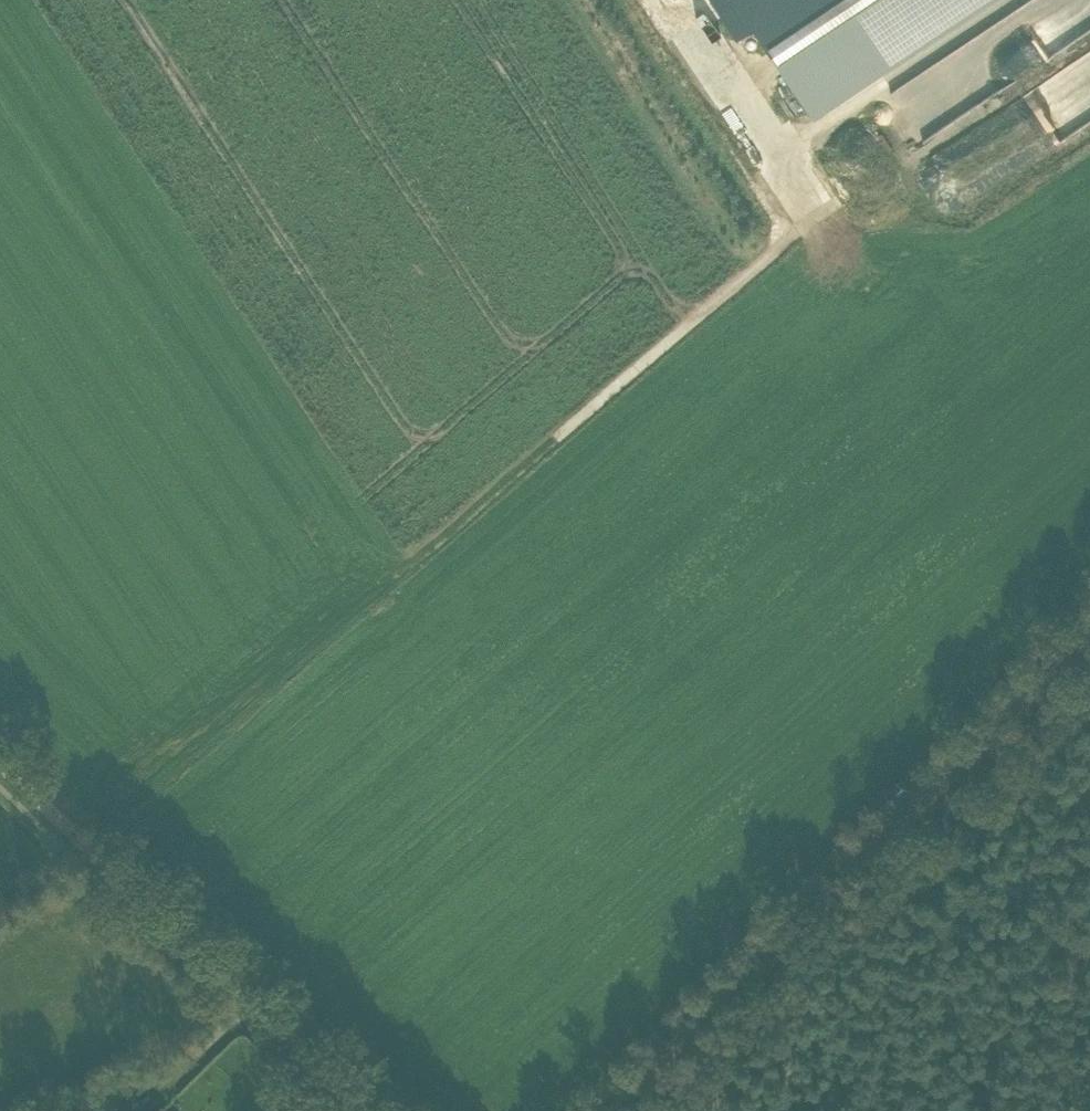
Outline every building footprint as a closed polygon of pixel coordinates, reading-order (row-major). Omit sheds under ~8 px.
[(883,72),(992,0),(835,0),(883,72)] [(85,1099),(71,1110),(94,1110),(85,1099)] [(5,1110),(25,1110),(22,1102),(4,1108),(5,1110)]
